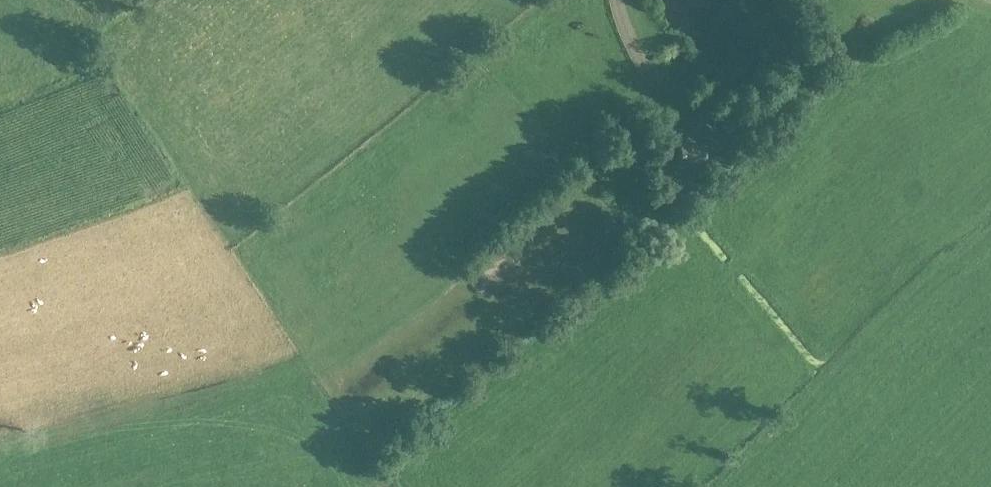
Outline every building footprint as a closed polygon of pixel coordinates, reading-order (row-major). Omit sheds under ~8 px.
[(680,142),(678,166),(706,169),(709,145),(680,142)]
